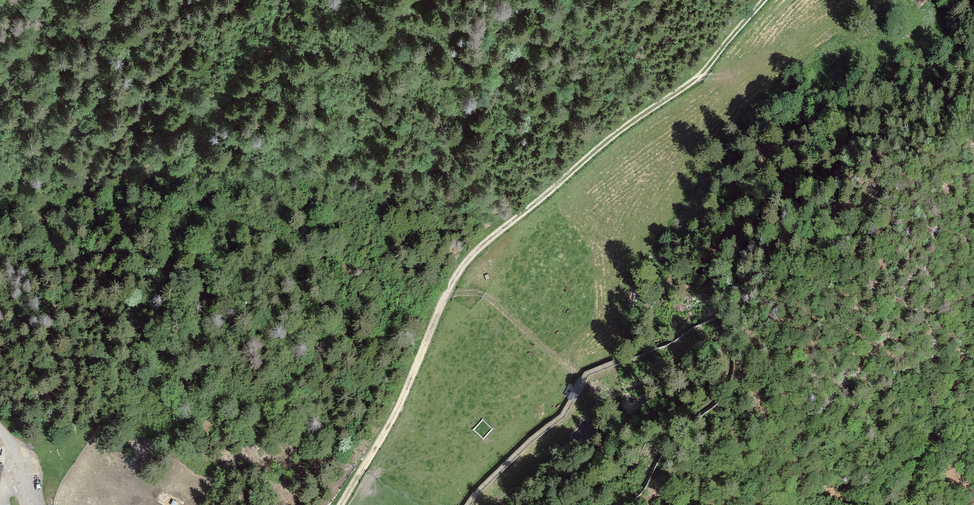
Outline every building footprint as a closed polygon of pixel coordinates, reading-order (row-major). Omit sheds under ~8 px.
[(579,378),(567,398),(575,403),(586,383),(579,378)]
